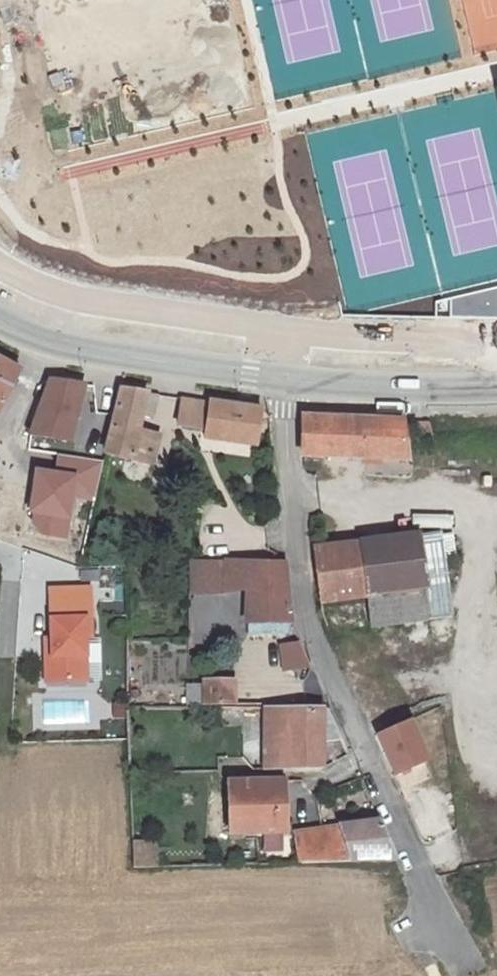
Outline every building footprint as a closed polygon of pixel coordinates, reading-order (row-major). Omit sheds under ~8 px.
[(436,302),(435,315),(496,319),(496,288),(436,302)] [(11,390),(20,370),(0,359),(0,384),(11,390)] [(51,381),(32,434),(70,441),(84,385),(51,381)] [(11,390),(0,384),(0,412),(11,390)] [(121,390),(105,453),(154,461),(160,433),(138,429),(142,415),(151,417),(155,414),(159,395),(121,390)] [(215,439),(258,444),(263,408),(184,398),(179,426),(206,430),(206,432),(216,434),(215,439)] [(301,417),(301,455),(406,459),(402,419),(301,417)] [(29,513),(43,537),(67,541),(75,499),(94,500),(102,461),(57,455),(55,471),(34,469),(29,513)] [(419,534),(314,546),(321,602),(425,589),(419,534)] [(200,561),(198,578),(218,579),(220,563),(200,561)] [(289,590),(286,564),(227,562),(224,591),(248,590),(289,590)] [(47,656),(47,682),(87,681),(86,636),(92,636),(90,588),(50,590),(52,639),(52,656),(47,656)] [(294,632),(289,623),(292,622),(289,590),(248,590),(247,622),(249,622),(249,633),(294,632)] [(307,641),(283,644),(286,672),(311,669),(307,641)] [(204,682),(204,687),(204,705),(235,704),(235,683),(204,682)] [(204,687),(188,688),(188,705),(204,705),(204,687)] [(329,708),(264,708),(265,769),(323,768),(324,742),(343,742),(329,708)] [(413,721),(377,738),(398,782),(433,766),(413,721)] [(283,782),(229,783),(230,834),(285,832),(283,782)] [(379,820),(293,832),(293,836),(299,866),(399,864),(379,820)] [(158,841),(132,841),(133,869),(158,869),(158,841)]
